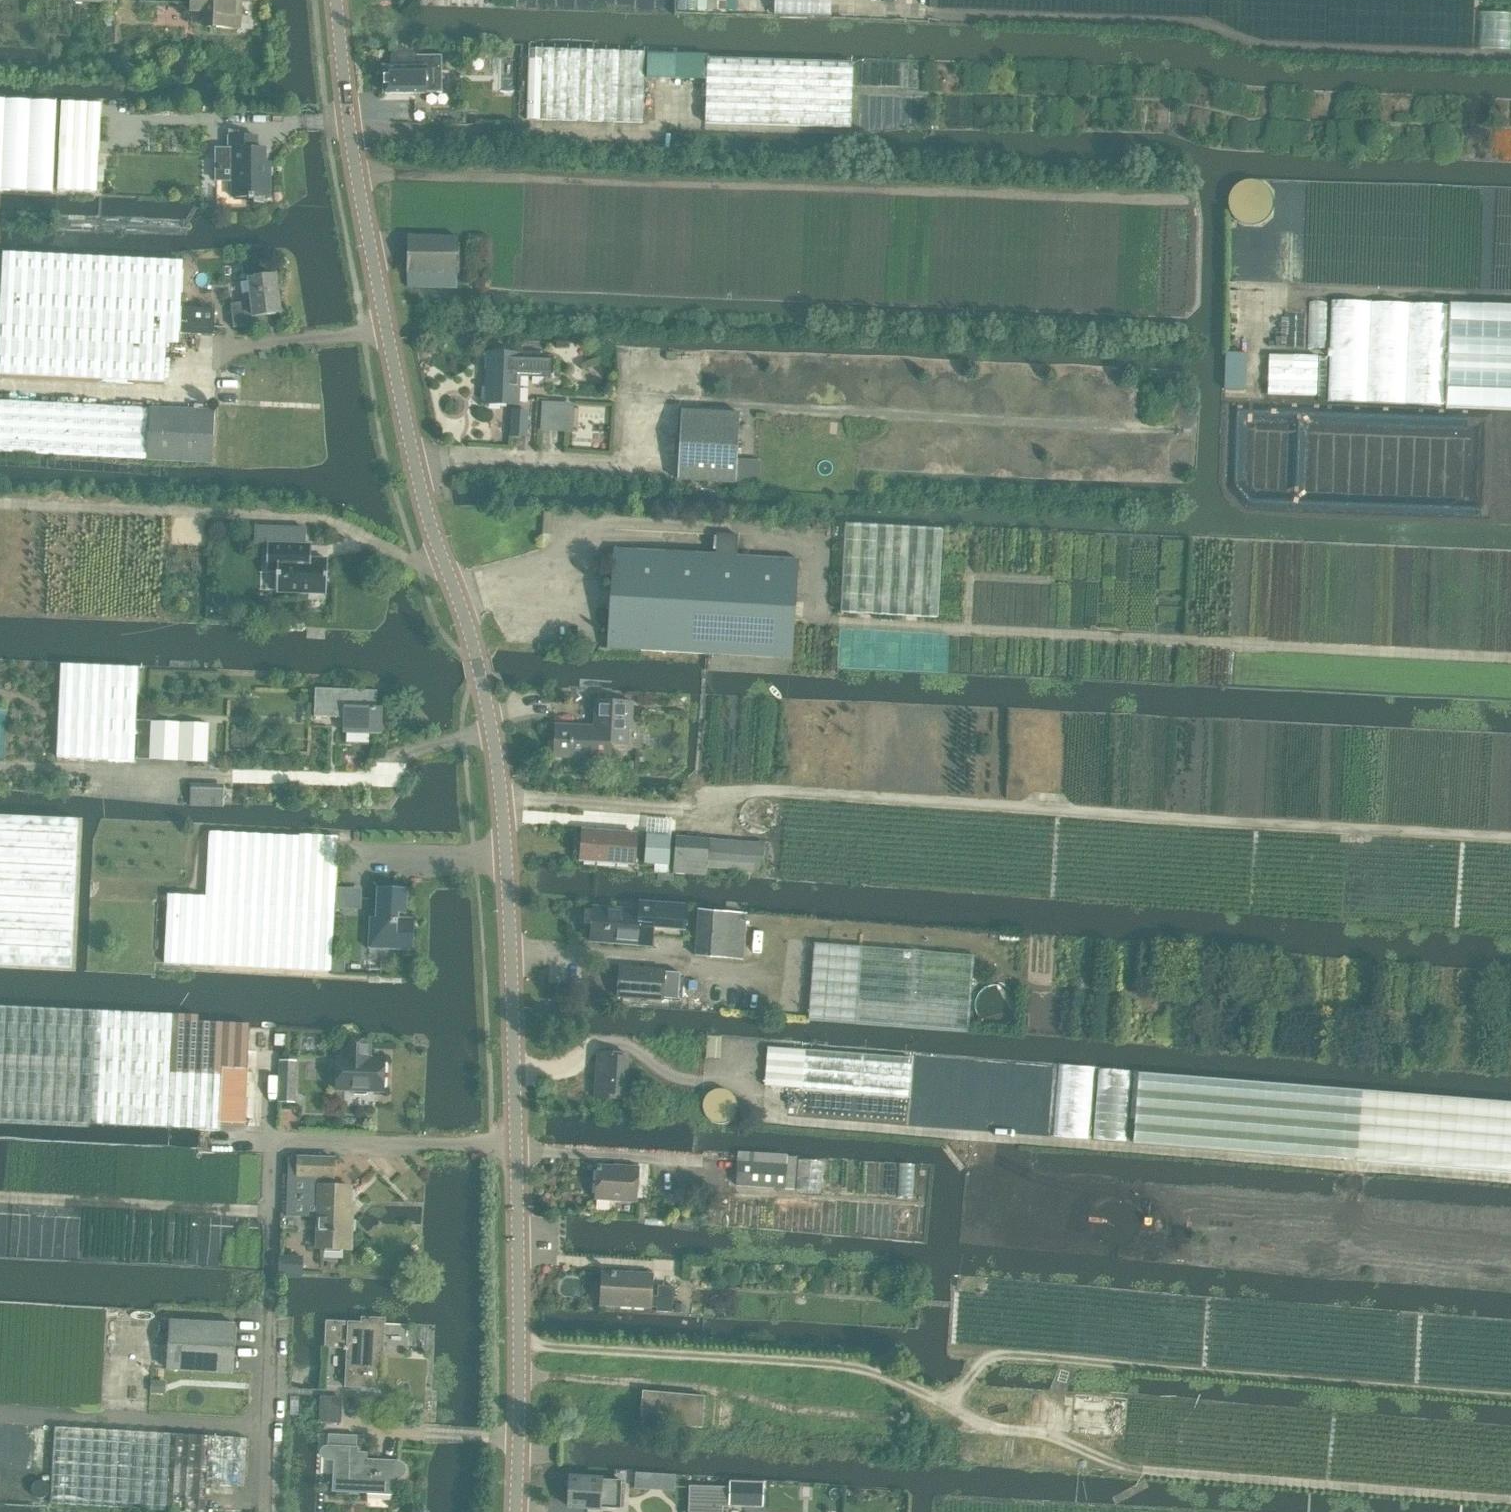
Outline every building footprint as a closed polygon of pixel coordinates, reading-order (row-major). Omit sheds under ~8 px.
[(223,27),(240,28),(240,16),(241,0),(192,0),(191,10),(205,10),(204,26),(223,27)] [(938,9),(938,0),(929,0),(929,8),(938,9)] [(107,27),(107,44),(118,45),(118,27),(114,27),(107,27)] [(645,52),(529,48),(529,57),(527,119),(643,122),(645,52)] [(391,67),(383,67),(383,87),(384,93),(441,93),(441,55),(413,56),(411,52),(397,52),(391,59),(391,67)] [(707,55),(647,53),(646,78),(706,80),(707,58),(707,55)] [(852,62),(707,58),(706,80),(705,123),(850,128),(852,62)] [(52,192),(56,102),(0,99),(0,190),(52,192)] [(58,191),(97,193),(101,104),(62,102),(58,191)] [(465,109),(465,125),(478,125),(478,109),(465,109)] [(228,149),(215,149),(216,182),(232,182),(232,198),(249,198),(249,199),(253,199),(253,198),(271,198),(271,177),(266,177),(266,150),(257,150),(257,137),(228,137),(228,149)] [(1277,208),(1278,200),(1277,193),(1273,187),(1271,185),(1266,182),(1260,181),(1252,181),(1246,185),(1242,189),(1241,192),(1239,196),(1239,200),(1240,207),(1244,213),(1249,218),(1253,219),(1257,220),(1264,219),(1268,218),(1272,215),(1275,211),(1277,208)] [(409,237),(409,263),(408,273),(457,274),(457,238),(409,237)] [(3,254),(0,326),(0,376),(164,383),(166,344),(179,344),(180,334),(181,309),(183,263),(3,254)] [(234,327),(265,324),(264,315),(280,314),(276,275),(248,278),(251,302),(231,304),(234,327)] [(1449,303),(1449,304),(1330,300),(1327,401),(1445,405),(1445,408),(1510,410),(1510,305),(1449,303)] [(215,336),(216,311),(181,309),(180,334),(215,336)] [(517,407),(518,377),(548,378),(549,360),(519,359),(519,356),(487,355),(485,406),(517,407)] [(1269,356),(1268,394),(1317,395),(1318,357),(1269,356)] [(0,403),(0,455),(48,457),(147,461),(150,410),(21,404),(0,403)] [(214,412),(150,410),(147,461),(211,464),(214,412)] [(679,479),(736,482),(760,483),(761,460),(737,459),(740,413),(682,410),(679,479)] [(510,439),(525,439),(526,414),(512,413),(510,439)] [(845,525),(840,613),(937,618),(942,530),(845,525)] [(255,527),(255,545),(267,546),(266,571),(277,571),(276,592),(326,594),(327,559),(311,559),(311,546),(311,545),(304,545),(305,529),(255,527)] [(613,549),(607,648),(607,650),(791,660),(798,559),(736,555),(737,536),(716,535),(715,555),(613,549)] [(140,670),(62,666),(57,759),(136,762),(137,737),(138,720),(140,670)] [(314,717),(343,718),(343,733),(381,734),(382,709),(376,709),(377,692),(315,690),(314,717)] [(553,758),(609,760),(610,744),(628,745),(628,729),(632,730),(633,701),(594,699),(593,729),(555,727),(553,758)] [(151,721),(138,720),(137,737),(139,737),(138,758),(206,762),(208,724),(151,722),(151,721)] [(71,967),(78,822),(0,818),(0,963),(71,967)] [(634,864),(637,834),(583,830),(580,860),(634,864)] [(293,836),(210,832),(206,896),(167,894),(163,963),(329,971),(333,911),(335,911),(335,899),(310,897),(313,837),(293,836)] [(646,835),(644,863),(668,865),(670,837),(646,835)] [(677,836),(673,872),(690,874),(690,866),(761,872),(764,844),(677,836)] [(338,839),(313,837),(310,897),(335,899),(338,839)] [(349,909),(349,889),(337,888),(336,908),(349,909)] [(372,921),(371,941),(370,948),(412,950),(413,922),(398,921),(398,914),(406,914),(407,889),(393,889),(392,893),(378,892),(377,921),(372,921)] [(593,907),(590,941),(651,946),(653,929),(685,932),(687,908),(640,904),(639,911),(593,907)] [(697,909),(694,955),(742,958),(746,913),(697,909)] [(973,954),(813,941),(807,1014),(967,1028),(973,954)] [(619,968),(617,996),(662,999),(678,1000),(680,973),(664,971),(619,968)] [(705,982),(704,1007),(720,1008),(722,983),(705,982)] [(14,1117),(132,1124),(217,1128),(218,1121),(244,1123),(247,1067),(249,1022),(196,1019),(196,1014),(116,1010),(36,1006),(0,1004),(0,1117),(14,1117)] [(276,1035),(275,1046),(286,1046),(287,1035),(276,1035)] [(371,1057),(368,1054),(369,1039),(343,1038),(342,1056),(336,1056),(335,1087),(352,1088),(351,1090),(353,1093),(365,1093),(367,1091),(368,1088),(382,1089),(384,1058),(371,1057)] [(803,1048),(767,1045),(764,1084),(907,1095),(911,1056),(803,1048)] [(623,1098),(626,1052),(598,1050),(595,1096),(623,1098)] [(1133,1142),(1356,1160),(1510,1172),(1510,1103),(1361,1091),(1138,1074),(1133,1142)] [(280,1078),(279,1100),(294,1101),(295,1079),(280,1078)] [(792,1188),(794,1155),(785,1155),(738,1152),(737,1160),(735,1185),(792,1188)] [(315,1216),(314,1248),(349,1249),(350,1215),(344,1215),(344,1205),(347,1205),(347,1186),(319,1185),(319,1176),(332,1177),(333,1156),(296,1155),(295,1159),(287,1159),(285,1215),(315,1216)] [(597,1166),(596,1187),(595,1197),(635,1200),(638,1168),(597,1166)] [(278,1255),(277,1273),(301,1274),(303,1256),(278,1255)] [(600,1303),(656,1307),(656,1311),(672,1312),(673,1287),(657,1286),(657,1296),(651,1296),(652,1274),(602,1272),(600,1303)] [(685,1304),(676,1304),(675,1312),(685,1312),(685,1304)] [(383,1338),(384,1323),(384,1318),(362,1317),(361,1337),(349,1336),(349,1322),(325,1320),(324,1346),(343,1347),(343,1349),(347,1349),(345,1386),(374,1388),(377,1338),(383,1338)] [(231,1371),(234,1323),(169,1320),(167,1369),(231,1371)] [(150,1393),(160,1394),(161,1382),(151,1381),(150,1393)] [(641,1422),(703,1427),(706,1395),(644,1390),(641,1422)] [(341,1423),(342,1397),(321,1396),(320,1423),(341,1423)] [(50,1503),(94,1506),(167,1510),(200,1511),(204,1511),(205,1484),(244,1485),(247,1438),(208,1436),(172,1433),(54,1427),(50,1503)] [(321,1451),(321,1455),(323,1458),(327,1459),(335,1460),(333,1491),(368,1493),(368,1490),(392,1491),(393,1478),(397,1478),(401,1477),(404,1474),(405,1471),(404,1467),(401,1463),(398,1462),(366,1460),(366,1455),(356,1455),(357,1436),(328,1434),(328,1446),(324,1448),(321,1451)] [(637,1474),(636,1489),(651,1490),(652,1475),(637,1474)] [(569,1477),(568,1506),(620,1509),(621,1480),(601,1479),(569,1477)] [(763,1483),(730,1482),(730,1488),(690,1487),(689,1511),(722,1511),(722,1506),(762,1507),(763,1483)]
